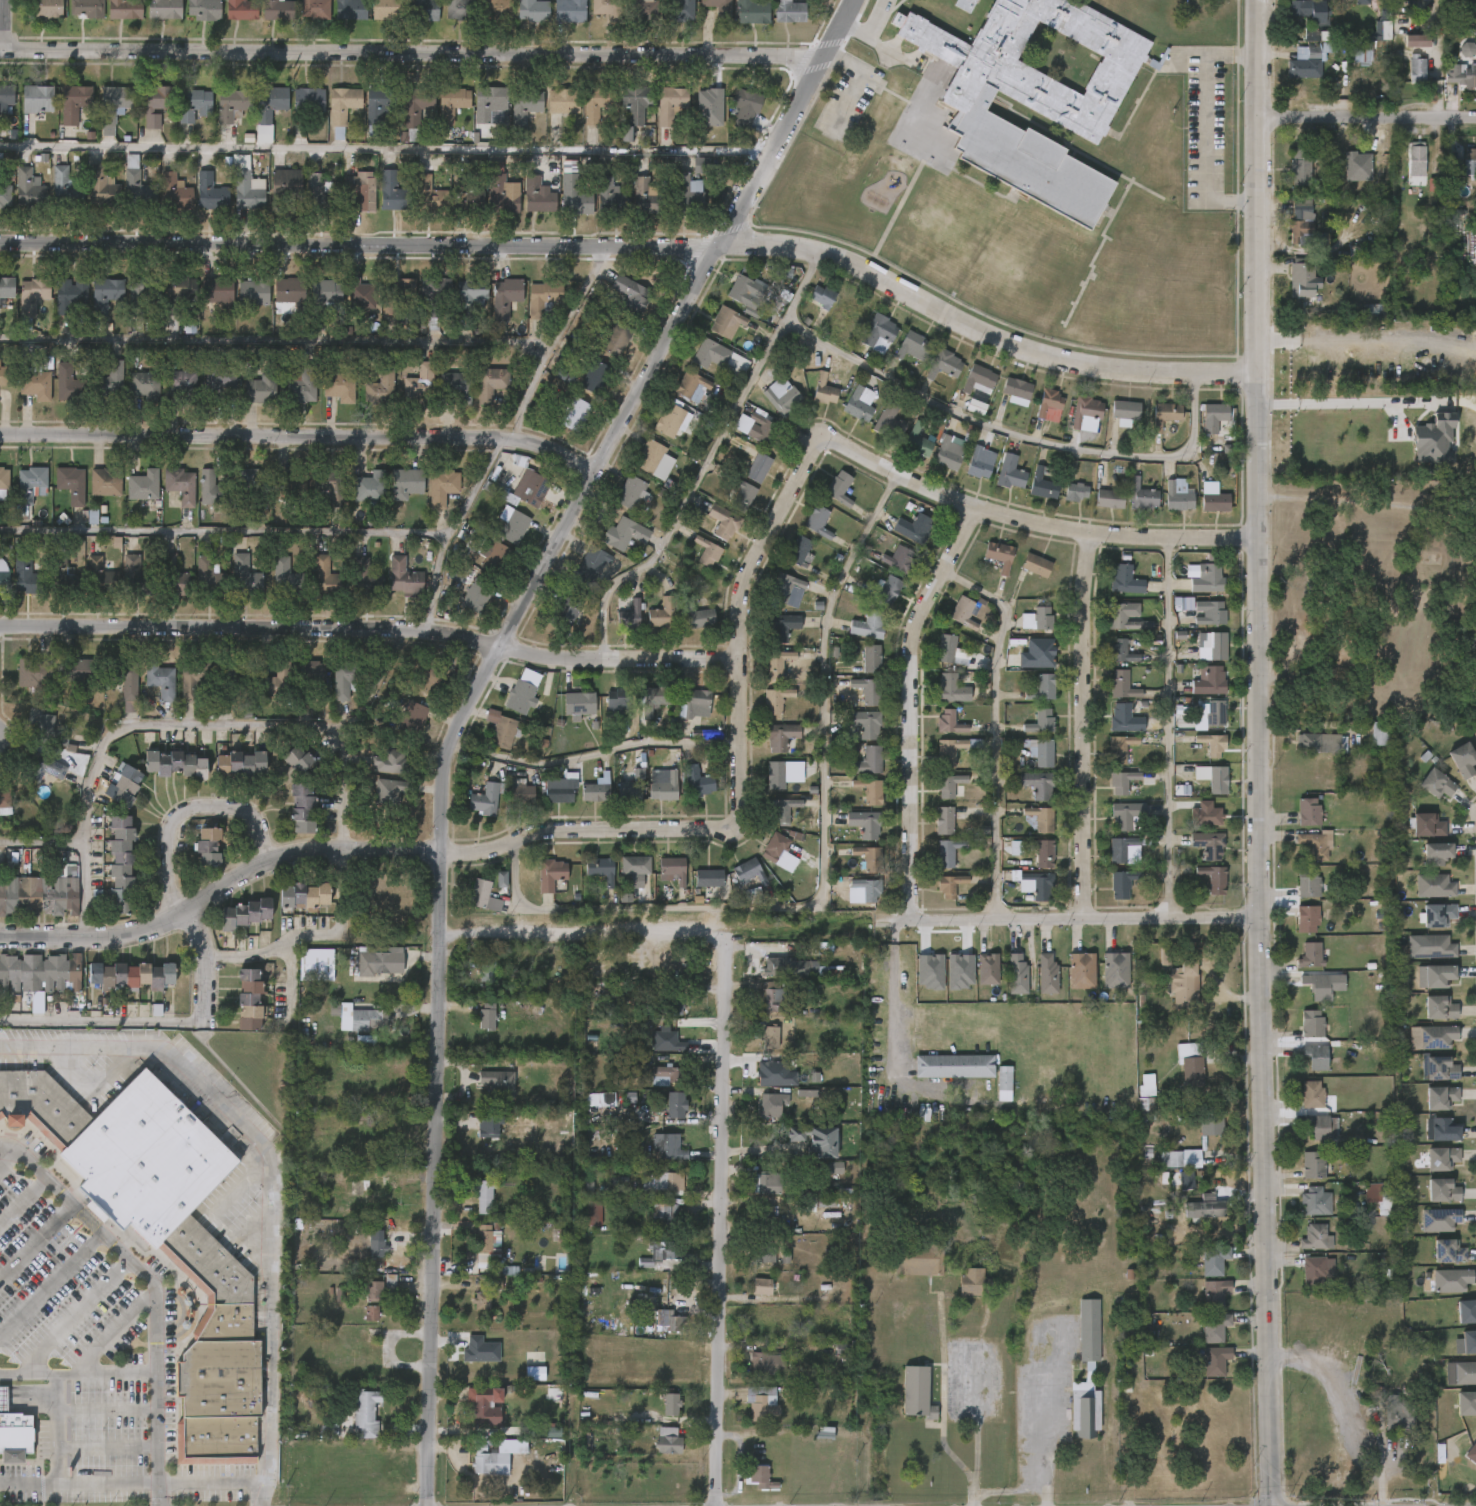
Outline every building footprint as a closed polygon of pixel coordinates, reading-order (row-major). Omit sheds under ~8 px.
[(32,16),(32,0),(63,0),(63,17),(32,16)] [(71,15),(71,0),(105,0),(105,18),(89,18),(89,15),(71,15)] [(108,19),(108,0),(143,0),(142,20),(108,19)] [(149,18),(149,0),(182,0),(182,18),(149,18)] [(188,15),(188,0),(222,0),(221,20),(195,20),(195,16),(188,15)] [(248,0),(259,0),(259,19),(227,19),(227,0),(248,0)] [(264,20),(264,0),(284,0),(284,1),(295,1),(295,20),(264,20)] [(302,17),(302,0),(331,0),(331,19),(311,19),(311,17),(302,17)] [(335,18),(335,0),(366,0),(366,18),(335,18)] [(373,20),(373,0),(404,0),(404,20),(395,20),(373,20)] [(408,22),(409,0),(439,0),(438,23),(408,22)] [(446,20),(447,0),(478,0),(478,21),(446,20)] [(483,20),(484,0),(513,0),(512,20),(483,20)] [(519,19),(519,0),(536,0),(536,1),(549,1),(549,22),(528,22),(528,19),(519,19)] [(556,22),(556,0),(588,0),(587,23),(565,22),(556,22)] [(593,14),(593,0),(615,0),(615,1),(622,1),(621,22),(610,22),(610,14),(593,14)] [(628,20),(628,0),(643,0),(643,1),(657,1),(657,24),(637,23),(637,20),(628,20)] [(666,18),(667,0),(695,0),(695,19),(686,19),(686,23),(673,22),(673,18),(666,18)] [(700,7),(700,0),(731,0),(731,24),(716,23),(717,7),(700,7)] [(736,24),(736,0),(756,0),(756,2),(770,2),(770,25),(736,24)] [(774,23),(775,0),(791,0),(791,3),(806,4),(806,23),(774,23)] [(964,45),(989,0),(1073,0),(1149,42),(1142,55),(1156,62),(1165,47),(1168,48),(1156,71),(1138,61),(1103,125),(1120,134),(1117,140),(1102,132),(1094,146),(991,89),(979,110),(1017,131),(1019,127),(1060,149),(1058,153),(1111,183),(1101,202),(1115,210),(1110,218),(1104,215),(1098,226),(1090,222),(1085,230),(1028,199),(1027,202),(1019,198),(1015,204),(1003,197),(1008,188),(952,157),(955,152),(947,147),(953,136),(941,129),(951,110),(934,101),(936,98),(934,97),(951,66),(920,49),(918,53),(911,49),(913,46),(891,33),(903,11),(910,15),(911,13),(923,20),(922,21),(964,45)] [(954,6),(957,0),(978,0),(970,14),(954,6)] [(1312,0),(1312,1),(1326,1),(1326,8),(1331,8),(1331,16),(1327,16),(1327,23),(1313,24),(1313,17),(1292,17),(1292,10),(1290,10),(1291,0),(1312,0)] [(1384,21),(1384,33),(1389,33),(1389,39),(1390,39),(1389,63),(1361,62),(1361,32),(1373,32),(1374,20),(1376,20),(1382,12),(1382,5),(1388,5),(1388,15),(1384,21)] [(1429,47),(1429,36),(1404,35),(1404,47),(1429,47)] [(1475,43),(1461,43),(1461,57),(1475,56),(1475,43)] [(1320,47),(1320,59),(1323,59),(1323,78),(1289,79),(1289,60),(1307,60),(1307,47),(1320,47)] [(1408,85),(1408,56),(1425,56),(1425,85),(1408,85)] [(1444,65),(1475,64),(1475,86),(1445,87),(1444,65)] [(6,112),(0,112),(0,85),(14,85),(14,105),(6,105),(6,112)] [(26,114),(22,114),(23,86),(54,86),(53,113),(26,114)] [(64,127),(64,86),(93,87),(92,107),(79,107),(79,127),(64,127)] [(176,86),(175,110),(154,109),(154,113),(161,113),(161,130),(145,130),(145,107),(139,107),(139,86),(176,86)] [(645,108),(645,127),(633,127),(633,143),(623,143),(623,127),(629,127),(629,109),(622,109),(622,86),(653,86),(654,108),(645,108)] [(117,87),(117,88),(133,88),(133,107),(126,107),(126,112),(117,112),(116,135),(102,136),(102,87),(117,87)] [(290,88),(289,111),(273,110),(273,126),(257,125),(259,92),(266,93),(266,87),(290,88)] [(479,124),(476,124),(476,87),(508,87),(508,106),(492,106),(492,123),(479,124)] [(587,125),(586,125),(586,87),(617,88),(617,106),(600,106),(600,125),(587,125)] [(321,88),(321,89),(326,89),(325,112),(295,112),(295,89),(321,88)] [(383,115),(383,138),(370,138),(370,132),(367,132),(367,123),(369,123),(369,88),(401,88),(401,110),(392,110),(392,115),(383,115)] [(436,88),(435,109),(422,109),(422,116),(416,116),(416,128),(404,128),(405,90),(413,90),(413,88),(436,88)] [(466,88),(466,90),(472,90),(471,106),(455,106),(455,125),(441,124),(442,88),(466,88)] [(575,88),(575,91),(581,91),(580,113),(550,112),(550,90),(556,90),(556,88),(575,88)] [(661,129),(661,88),(690,89),(690,111),(676,111),(676,129),(661,129)] [(763,96),(757,115),(754,113),(748,131),(733,126),(736,115),(730,113),(738,88),(763,96)] [(213,91),(213,117),(195,115),(195,124),(180,124),(180,91),(186,91),(186,89),(213,91)] [(345,109),(346,128),(344,128),(344,140),(332,140),(332,128),(329,128),(329,89),(361,89),(361,109),(345,109)] [(221,125),(220,90),(253,91),(253,110),(242,110),(242,118),(234,118),(234,125),(221,125)] [(697,127),(722,126),(721,90),(696,90),(697,127)] [(512,128),(511,128),(512,92),(542,92),(542,112),(525,112),(525,128),(512,128)] [(272,143),(272,126),(256,126),(256,143),(272,143)] [(1375,146),(1375,149),(1385,149),(1385,165),(1374,166),(1374,174),(1346,176),(1343,147),(1375,146)] [(1309,157),(1308,185),(1289,185),(1290,170),(1287,170),(1287,162),(1290,162),(1290,147),(1300,148),(1300,156),(1309,157)] [(1408,181),(1407,147),(1424,147),(1424,181),(1408,181)] [(1463,149),(1475,149),(1475,171),(1463,171),(1463,149)] [(139,169),(139,185),(156,185),(155,204),(123,203),(125,154),(137,155),(137,169),(139,169)] [(248,155),(249,180),(264,180),(263,210),(233,209),(234,167),(231,167),(231,155),(248,155)] [(693,174),(711,174),(711,158),(693,158),(693,174)] [(502,161),(502,174),(505,174),(505,185),(515,185),(515,193),(518,193),(518,215),(488,214),(489,174),(491,174),(491,161),(502,161)] [(120,185),(120,207),(96,207),(96,204),(87,204),(88,164),(105,165),(105,177),(112,177),(112,185),(120,185)] [(30,166),(31,187),(45,186),(45,205),(39,206),(39,210),(25,210),(25,206),(15,206),(15,167),(30,166)] [(66,166),(66,180),(75,180),(75,187),(82,187),(82,209),(52,209),(52,166),(66,166)] [(282,201),(270,201),(270,170),(301,170),(300,201),(282,201)] [(396,170),(396,183),(402,183),(402,191),(410,191),(410,210),(380,210),(380,170),(396,170)] [(213,188),(228,188),(228,211),(203,210),(203,208),(195,208),(197,171),(212,172),(212,183),(213,183),(213,188)] [(175,172),(175,181),(183,181),(182,188),(192,188),(192,210),(160,210),(160,172),(175,172)] [(375,177),(374,214),(356,213),(357,193),(343,193),(343,177),(355,177),(356,172),(372,173),(371,177),(375,177)] [(690,173),(690,193),(705,193),(705,213),(682,213),(682,211),(673,211),(673,173),(690,173)] [(322,174),(322,182),(331,182),(331,192),(339,192),(339,210),(306,209),(306,174),(322,174)] [(430,176),(430,185),(440,185),(440,191),(447,191),(447,212),(439,212),(439,214),(422,214),(422,211),(415,211),(415,174),(430,174),(430,176)] [(578,174),(578,194),(592,194),(592,216),(560,215),(561,174),(578,174)] [(466,175),(467,187),(475,186),(475,192),(483,192),(484,213),(453,214),(452,175),(466,175)] [(540,176),(540,186),(549,187),(549,193),(555,193),(555,213),(524,213),(524,176),(540,176)] [(614,178),(614,193),(632,193),(632,214),(600,214),(600,176),(614,176),(614,178)] [(650,176),(650,192),(667,193),(667,214),(635,213),(636,176),(650,176)] [(9,208),(0,207),(0,178),(1,178),(1,186),(10,186),(9,208)] [(1428,191),(1438,192),(1438,180),(1428,179),(1428,191)] [(1309,198),(1309,205),(1311,205),(1311,221),(1312,221),(1312,244),(1289,245),(1290,229),(1286,229),(1286,222),(1291,220),(1292,205),(1293,205),(1293,198),(1309,198)] [(1312,258),(1312,263),(1313,263),(1313,294),(1303,294),(1303,307),(1289,306),(1290,263),(1293,263),(1293,258),(1312,258)] [(644,303),(637,318),(620,309),(622,305),(615,301),(620,293),(609,287),(618,272),(651,291),(644,303)] [(753,309),(726,295),(739,273),(754,281),(745,297),(756,303),(753,309)] [(188,274),(188,278),(195,278),(195,300),(180,300),(179,315),(164,315),(165,277),(173,278),(173,274),(188,274)] [(129,316),(128,316),(129,277),(137,277),(137,275),(159,275),(159,294),(155,294),(155,304),(145,304),(145,316),(129,316)] [(5,303),(0,303),(0,276),(14,276),(14,296),(5,296),(5,303)] [(227,276),(227,277),(232,277),(233,308),(221,308),(221,301),(201,302),(201,277),(227,276)] [(268,304),(238,303),(238,280),(253,280),(253,276),(268,276),(268,304)] [(49,297),(34,298),(34,318),(19,318),(20,277),(49,278),(49,297)] [(304,277),(304,306),(294,306),(294,301),(274,301),(274,278),(304,277)] [(358,277),(358,283),(374,283),(374,307),(348,307),(348,277),(358,277)] [(451,278),(450,298),(446,298),(446,316),(439,316),(439,330),(428,329),(428,317),(425,317),(426,299),(419,299),(419,277),(451,278)] [(469,318),(455,318),(456,280),(464,280),(464,277),(488,278),(487,299),(483,299),(483,310),(472,309),(472,318),(469,318)] [(523,278),(522,301),(515,300),(515,309),(511,309),(511,321),(492,320),(493,281),(502,281),(503,277),(523,278)] [(70,278),(70,284),(74,284),(74,278),(86,278),(86,302),(69,302),(69,315),(55,315),(55,278),(70,278)] [(101,314),(92,314),(92,278),(122,278),(122,307),(106,306),(106,315),(101,314)] [(394,314),(383,314),(383,278),(415,278),(414,298),(396,298),(396,315),(394,314)] [(334,279),(334,282),(343,282),(343,303),(334,303),(334,309),(326,309),(325,330),(313,330),(313,281),(319,281),(319,279),(334,279)] [(530,319),(529,319),(529,283),(543,283),(543,281),(550,281),(550,279),(562,279),(562,303),(543,303),(543,319),(530,319)] [(822,287),(823,288),(824,286),(837,292),(827,311),(820,308),(822,305),(808,298),(816,284),(822,287)] [(749,320),(746,327),(735,321),(726,338),(711,330),(715,322),(714,322),(723,304),(750,319),(749,320)] [(1393,311),(1393,321),(1360,319),(1360,304),(1388,305),(1387,311),(1393,311)] [(899,327),(883,354),(860,341),(876,311),(889,318),(887,321),(899,327)] [(630,337),(618,358),(599,348),(614,320),(633,331),(630,337)] [(931,344),(924,357),(907,348),(901,360),(894,356),(908,329),(925,338),(924,340),(931,344)] [(732,359),(727,369),(712,361),(708,369),(693,361),(706,336),(736,353),(732,359)] [(964,363),(956,378),(938,369),(932,381),(925,377),(940,346),(953,353),(952,354),(960,359),(959,361),(964,363)] [(613,369),(599,396),(580,385),(595,358),(613,369)] [(121,396),(89,395),(89,375),(107,376),(107,359),(122,359),(121,396)] [(220,361),(220,365),(234,365),(234,386),(218,386),(218,402),(203,402),(203,366),(205,366),(205,361),(220,361)] [(436,362),(435,398),(402,397),(403,377),(418,377),(418,361),(436,362)] [(70,363),(70,379),(85,379),(85,401),(55,400),(56,362),(70,363)] [(997,374),(989,395),(971,388),(969,394),(961,391),(973,362),(991,370),(991,371),(997,374)] [(314,401),(286,401),(287,372),(300,373),(300,363),(315,363),(314,401)] [(10,384),(0,383),(0,366),(11,366),(10,384)] [(368,403),(363,403),(363,382),(378,382),(378,366),(396,366),(396,403),(368,403)] [(492,403),(477,403),(478,368),(509,368),(509,389),(492,389),(492,403)] [(687,368),(722,388),(718,396),(699,384),(691,399),(674,390),(687,368)] [(838,388),(835,403),(827,401),(826,404),(812,400),(820,369),(828,371),(825,385),(838,388)] [(196,371),(195,403),(181,403),(181,394),(164,394),(164,370),(196,371)] [(49,371),(48,401),(33,401),(33,393),(18,393),(19,371),(49,371)] [(158,372),(158,402),(144,401),(144,395),(128,395),(128,372),(158,372)] [(246,402),(243,402),(243,372),(275,373),(275,403),(246,402)] [(471,373),(470,404),(457,404),(457,397),(449,397),(449,409),(436,408),(437,396),(439,396),(440,372),(471,373)] [(353,373),(353,404),(337,403),(337,396),(323,396),(323,373),(353,373)] [(783,375),(790,385),(792,384),(803,398),(795,405),(797,408),(783,419),(762,392),(783,375)] [(1034,384),(1026,407),(1008,402),(1010,394),(1002,392),(1007,376),(1034,384)] [(857,383),(875,393),(868,405),(874,408),(866,422),(860,418),(857,423),(840,413),(857,383)] [(1064,397),(1062,409),(1047,405),(1044,419),(1036,417),(1043,387),(1058,390),(1057,393),(1059,394),(1059,396),(1064,397)] [(1104,403),(1101,420),(1081,416),(1079,429),(1071,428),(1077,394),(1091,396),(1091,399),(1099,400),(1099,402),(1104,403)] [(589,411),(578,433),(562,424),(576,397),(592,406),(589,411)] [(905,424),(895,442),(871,429),(887,399),(900,405),(893,418),(905,424)] [(1141,402),(1139,419),(1132,419),(1131,428),(1118,426),(1118,417),(1112,417),(1114,400),(1141,402)] [(691,420),(685,431),(679,428),(673,439),(655,428),(669,401),(688,412),(685,417),(691,420)] [(1174,402),(1174,404),(1183,404),(1182,421),(1162,421),(1162,434),(1154,434),(1154,402),(1174,402)] [(1204,434),(1204,403),(1230,403),(1230,420),(1211,420),(1211,434),(1204,434)] [(762,410),(769,414),(767,419),(780,426),(773,439),(771,437),(770,441),(771,442),(770,445),(747,433),(753,422),(760,426),(761,424),(749,418),(753,410),(760,414),(762,410)] [(1454,462),(1453,451),(1448,451),(1448,442),(1454,441),(1453,413),(1433,413),(1433,425),(1413,426),(1414,463),(1454,462)] [(916,434),(926,439),(929,434),(935,437),(933,442),(934,443),(926,459),(901,447),(916,419),(922,423),(916,434)] [(967,449),(956,471),(933,460),(945,434),(951,436),(949,441),(967,449)] [(668,448),(653,475),(634,464),(650,437),(668,448)] [(978,459),(986,462),(988,456),(995,458),(988,479),(981,476),(980,479),(965,473),(975,444),(983,446),(978,459)] [(765,473),(759,484),(744,476),(758,451),(772,459),(765,473)] [(1028,472),(1024,488),(1010,485),(1009,488),(996,484),(1005,451),(1018,455),(1014,468),(1028,472)] [(541,497),(535,509),(512,494),(516,487),(515,486),(525,468),(508,463),(511,453),(540,462),(535,472),(550,481),(541,497)] [(1049,469),(1048,473),(1043,472),(1041,479),(1060,483),(1056,500),(1029,494),(1035,463),(1044,465),(1044,467),(1049,469)] [(19,505),(17,505),(18,470),(28,470),(28,467),(48,468),(48,487),(32,487),(32,506),(19,505)] [(76,468),(76,469),(86,470),(85,507),(71,507),(71,490),(57,489),(57,467),(76,468)] [(123,468),(122,496),(91,495),(92,469),(104,469),(104,467),(123,468)] [(141,499),(128,500),(127,476),(146,475),(146,468),(158,468),(159,499),(141,499)] [(194,472),(193,508),(174,507),(174,491),(164,491),(165,468),(182,468),(182,472),(194,472)] [(257,468),(257,470),(267,470),(267,509),(250,509),(250,490),(237,490),(237,468),(257,468)] [(215,469),(215,484),(232,485),(232,504),(200,504),(201,469),(215,469)] [(305,499),(274,499),(274,475),(290,475),(290,469),(305,469),(305,499)] [(333,469),(334,471),(341,470),(342,506),(328,506),(327,496),(318,496),(317,489),(313,489),(312,471),(333,469)] [(385,469),(385,502),(352,501),(352,477),(371,477),(372,469),(385,469)] [(423,472),(422,493),(407,493),(407,500),(390,499),(390,469),(423,470),(423,472)] [(452,469),(452,472),(459,472),(459,492),(445,492),(444,509),(429,509),(429,472),(439,472),(439,469),(452,469)] [(840,469),(853,478),(842,494),(853,501),(848,509),(823,491),(834,475),(835,476),(840,469)] [(6,502),(0,501),(0,470),(10,470),(9,490),(7,489),(6,502)] [(649,495),(646,501),(641,499),(634,512),(616,501),(629,474),(649,484),(645,492),(649,495)] [(750,504),(749,506),(748,506),(744,513),(729,506),(738,488),(728,483),(732,475),(758,489),(750,504)] [(1159,490),(1158,508),(1144,507),(1144,510),(1130,509),(1132,475),(1140,475),(1140,482),(1150,482),(1150,490),(1159,490)] [(1175,479),(1175,493),(1194,493),(1194,510),(1166,510),(1167,479),(1175,479)] [(1083,482),(1082,485),(1090,486),(1087,499),(1079,499),(1079,503),(1064,499),(1068,482),(1076,484),(1077,481),(1083,482)] [(1218,481),(1218,493),(1231,493),(1231,511),(1202,510),(1203,481),(1218,481)] [(1126,492),(1124,509),(1096,505),(1098,489),(1126,492)] [(743,519),(736,531),(734,530),(730,539),(728,538),(726,541),(712,533),(718,521),(706,515),(713,502),(743,519)] [(830,540),(803,526),(815,504),(830,512),(822,527),(834,533),(830,540)] [(527,526),(516,546),(496,535),(504,521),(498,517),(505,505),(530,519),(527,526)] [(929,514),(927,517),(932,520),(927,532),(929,533),(922,546),(892,529),(899,517),(911,524),(918,511),(923,514),(924,511),(929,514)] [(621,516),(651,531),(645,544),(630,536),(622,552),(600,541),(608,524),(615,527),(621,516)] [(723,550),(716,562),(713,560),(709,568),(696,561),(703,548),(692,541),(696,534),(723,550)] [(813,555),(809,564),(803,560),(799,566),(785,558),(798,534),(813,542),(807,552),(813,555)] [(493,540),(512,550),(498,577),(479,567),(486,553),(481,551),(485,544),(489,547),(493,540)] [(27,541),(27,554),(31,554),(31,573),(42,573),(42,594),(12,594),(13,552),(15,552),(15,541),(27,541)] [(988,541),(1015,547),(1007,577),(999,575),(1002,562),(984,557),(988,541)] [(63,543),(62,553),(65,553),(64,567),(74,567),(74,575),(81,575),(81,594),(48,593),(49,553),(51,553),(52,543),(63,543)] [(616,558),(612,564),(607,561),(593,587),(572,576),(589,544),(616,558)] [(898,545),(919,555),(907,575),(880,560),(884,553),(891,557),(898,545)] [(1053,563),(1046,579),(1021,568),(1028,552),(1053,563)] [(175,553),(175,573),(189,573),(189,595),(157,594),(157,553),(175,553)] [(248,553),(248,573),(262,573),(262,595),(232,594),(232,553),(248,553)] [(1216,553),(1216,564),(1221,564),(1221,578),(1225,578),(1225,592),(1191,592),(1191,578),(1199,578),(1199,563),(1208,563),(1208,553),(1216,553)] [(153,574),(153,595),(122,595),(123,554),(140,554),(140,574),(153,574)] [(328,554),(328,573),(342,573),(342,595),(313,595),(313,554),(328,554)] [(118,572),(117,591),(85,589),(87,555),(101,556),(101,571),(118,572)] [(211,557),(211,573),(225,573),(225,595),(196,594),(197,555),(211,555),(211,557)] [(405,555),(405,571),(423,571),(423,593),(401,593),(401,590),(389,590),(389,555),(405,555)] [(288,556),(288,573),(302,574),(301,595),(273,595),(273,556),(288,556)] [(368,557),(368,574),(382,574),(381,596),(353,596),(353,557),(368,557)] [(8,592),(0,592),(0,559),(3,561),(8,569),(8,592)] [(1133,564),(1132,578),(1145,579),(1144,593),(1110,591),(1111,577),(1114,577),(1114,568),(1116,568),(1116,563),(1133,564)] [(805,588),(804,590),(803,590),(796,608),(781,602),(779,609),(770,606),(772,599),(769,598),(778,572),(807,582),(805,588)] [(888,574),(903,582),(890,606),(875,598),(878,592),(873,589),(879,579),(884,581),(888,574)] [(491,597),(481,615),(461,604),(475,577),(495,588),(491,597)] [(693,608),(694,611),(713,608),(715,624),(688,629),(683,594),(692,593),(693,608)] [(976,630),(975,632),(949,617),(961,594),(976,602),(967,618),(979,625),(976,630)] [(581,605),(567,631),(548,621),(562,595),(581,605)] [(676,595),(676,629),(661,630),(661,627),(653,628),(653,625),(648,626),(648,609),(661,609),(661,596),(676,595)] [(639,597),(640,629),(625,629),(625,626),(619,626),(619,611),(632,611),(631,597),(639,597)] [(1181,606),(1181,610),(1192,611),(1193,599),(1173,598),(1173,605),(1181,606)] [(1223,608),(1223,610),(1226,610),(1226,625),(1195,625),(1195,601),(1223,601),(1223,608)] [(1125,604),(1125,606),(1126,606),(1126,615),(1128,615),(1128,619),(1126,619),(1126,621),(1153,621),(1153,630),(1109,629),(1109,603),(1125,604)] [(1051,615),(1053,615),(1053,629),(1023,628),(1023,614),(1036,614),(1035,607),(1051,607),(1051,615)] [(884,617),(882,626),(885,626),(883,640),(848,633),(851,619),(864,622),(867,608),(884,611),(882,617),(884,617)] [(787,629),(787,643),(772,643),(772,633),(767,633),(767,615),(802,615),(802,629),(787,629)] [(1227,659),(1198,659),(1198,648),(1210,648),(1210,632),(1228,632),(1227,659)] [(964,663),(964,665),(936,661),(940,634),(957,636),(954,657),(965,658),(964,663)] [(1054,639),(1054,667),(1037,667),(1037,639),(1054,639)] [(1127,639),(1127,654),(1140,654),(1140,662),(1109,661),(1109,646),(1112,646),(1112,639),(1127,639)] [(880,672),(864,672),(864,645),(880,645),(880,672)] [(783,679),(765,679),(765,652),(796,652),(796,660),(783,660),(783,679)] [(26,658),(26,660),(52,661),(52,684),(39,684),(39,688),(16,688),(16,658),(26,658)] [(95,659),(95,684),(81,684),(81,681),(59,681),(59,659),(95,659)] [(127,659),(127,663),(136,663),(136,700),(139,700),(139,712),(121,712),(121,681),(108,681),(108,659),(127,659)] [(445,676),(434,697),(415,686),(430,659),(449,670),(445,676)] [(174,668),(172,703),(158,703),(159,686),(142,685),(143,660),(156,661),(156,667),(174,668)] [(183,702),(181,702),(180,661),(210,660),(210,683),(196,683),(196,702),(183,702)] [(225,704),(219,704),(219,668),(235,668),(235,660),(248,660),(248,686),(234,686),(234,704),(225,704)] [(318,660),(318,663),(324,663),(324,690),(310,690),(310,701),(294,701),(295,663),(304,663),(304,660),(318,660)] [(288,661),(287,697),(257,696),(257,676),(274,677),(274,661),(288,661)] [(336,701),(333,701),(333,663),(342,663),(342,661),(362,661),(362,683),(358,683),(357,693),(349,692),(349,701),(336,701)] [(1223,666),(1223,671),(1224,671),(1224,680),(1226,680),(1226,694),(1192,693),(1192,680),(1199,680),(1199,665),(1223,666)] [(1129,669),(1129,689),(1142,689),(1142,698),(1111,697),(1111,678),(1113,678),(1113,669),(1129,669)] [(957,675),(957,687),(971,687),(971,701),(936,701),(936,686),(938,687),(938,678),(940,678),(940,673),(957,673),(957,675)] [(1055,682),(1055,699),(1024,699),(1024,692),(1038,692),(1038,689),(1036,689),(1036,685),(1038,686),(1038,674),(1055,674),(1055,682)] [(537,688),(524,716),(504,706),(516,678),(537,688)] [(880,680),(880,705),(863,705),(863,693),(861,693),(861,690),(863,690),(863,688),(849,688),(850,680),(880,680)] [(659,704),(659,709),(652,709),(652,719),(643,719),(643,704),(638,704),(638,690),(644,690),(644,687),(671,687),(671,704),(659,704)] [(629,688),(629,720),(621,720),(621,714),(607,714),(607,692),(615,691),(615,688),(629,688)] [(711,690),(711,704),(707,704),(707,708),(694,708),(694,707),(691,706),(690,720),(678,718),(679,704),(685,704),(686,689),(711,690)] [(781,715),(764,715),(764,690),(795,690),(795,697),(781,697),(781,715)] [(580,714),(580,720),(571,720),(571,715),(564,715),(564,693),(594,693),(594,714),(580,714)] [(426,716),(417,737),(396,728),(408,700),(429,709),(426,716)] [(1225,709),(1225,726),(1205,726),(1205,719),(1201,719),(1201,704),(1208,704),(1208,700),(1225,701),(1225,709)] [(1131,703),(1131,717),(1144,717),(1144,731),(1110,731),(1110,717),(1113,717),(1113,708),(1115,708),(1115,703),(1131,703)] [(521,731),(519,738),(513,736),(508,751),(487,745),(494,723),(483,720),(487,707),(500,711),(499,715),(518,721),(515,729),(521,731)] [(75,747),(74,753),(63,751),(64,747),(31,742),(33,725),(25,723),(28,708),(42,710),(41,714),(53,716),(51,730),(68,732),(66,744),(75,745),(75,747)] [(1051,717),(1054,717),(1054,731),(1023,731),(1023,724),(1036,724),(1036,708),(1051,709),(1051,717)] [(955,709),(955,724),(969,724),(969,732),(937,732),(937,717),(940,717),(940,715),(943,715),(943,709),(955,709)] [(879,726),(879,735),(877,735),(877,740),(860,740),(860,726),(847,726),(847,712),(881,712),(881,726),(879,726)] [(1391,722),(1390,746),(1372,745),(1373,722),(1391,722)] [(786,739),(786,747),(790,747),(790,753),(770,753),(770,748),(768,748),(768,739),(766,739),(766,725),(800,725),(800,739),(786,739)] [(1342,734),(1342,736),(1348,737),(1347,753),(1298,751),(1298,734),(1302,735),(1302,733),(1342,734)] [(1227,735),(1227,749),(1223,749),(1223,752),(1221,752),(1221,758),(1209,758),(1209,743),(1195,743),(1195,735),(1227,735)] [(1140,744),(1126,744),(1126,758),(1109,757),(1109,736),(1140,737),(1140,744)] [(955,767),(938,767),(938,740),(983,739),(983,749),(955,748),(955,767)] [(1054,740),(1053,768),(1036,768),(1036,758),(1028,758),(1028,747),(1022,747),(1022,740),(1054,740)] [(1467,741),(1475,759),(1475,764),(1471,766),(1475,774),(1461,780),(1446,752),(1467,741)] [(299,743),(306,752),(309,749),(318,760),(302,772),(294,762),(290,765),(283,756),(299,743)] [(882,745),(881,773),(849,772),(850,761),(859,761),(859,757),(863,757),(863,745),(882,745)] [(208,749),(207,777),(197,777),(197,775),(185,775),(185,771),(173,771),(173,774),(160,774),(160,771),(147,770),(147,750),(161,750),(161,753),(173,753),(173,749),(185,749),(185,753),(197,753),(197,749),(208,749)] [(403,751),(402,758),(406,759),(405,762),(408,762),(408,765),(410,765),(408,775),(374,771),(375,766),(370,765),(371,756),(384,757),(385,749),(403,751)] [(244,750),(244,754),(256,754),(256,751),(269,751),(269,772),(256,772),(256,775),(242,775),(242,773),(232,773),(232,775),(219,775),(219,754),(232,754),(232,750),(244,750)] [(32,751),(66,768),(60,781),(42,772),(36,786),(17,776),(25,759),(28,760),(32,751)] [(136,800),(131,808),(113,796),(120,786),(115,783),(122,773),(118,770),(125,760),(145,773),(139,783),(141,784),(135,794),(138,796),(136,800)] [(784,763),(784,769),(793,769),(793,782),(784,782),(784,789),(767,789),(767,762),(784,762),(784,763)] [(699,763),(701,776),(715,774),(717,790),(703,794),(704,796),(690,798),(686,765),(699,763)] [(671,767),(671,769),(678,769),(678,780),(682,780),(682,791),(679,791),(678,800),(650,798),(651,766),(671,767)] [(1228,766),(1228,794),(1210,795),(1210,780),(1197,780),(1197,767),(1228,766)] [(1417,784),(1432,767),(1455,788),(1444,800),(1439,795),(1435,800),(1417,784)] [(643,768),(643,799),(630,799),(630,796),(620,796),(620,782),(636,782),(636,768),(643,768)] [(556,802),(540,802),(540,789),(541,789),(541,784),(544,784),(544,778),(564,779),(564,772),(577,772),(577,792),(572,792),(572,803),(556,802)] [(1129,781),(1129,794),(1113,795),(1113,786),(1110,786),(1110,773),(1142,772),(1142,781),(1129,781)] [(1052,787),(1050,801),(1034,801),(1034,787),(1019,787),(1019,773),(1054,773),(1054,787),(1052,787)] [(955,784),(955,799),(939,799),(939,790),(937,790),(937,776),(968,776),(968,784),(955,784)] [(406,791),(405,793),(399,792),(397,805),(372,802),(375,778),(407,782),(406,791)] [(882,780),(882,806),(864,805),(864,794),(863,794),(864,788),(851,788),(851,780),(882,780)] [(506,784),(505,794),(497,793),(494,817),(480,816),(480,811),(467,811),(469,797),(460,796),(460,789),(470,790),(469,793),(483,795),(485,781),(506,784)] [(319,798),(318,809),(314,809),(314,817),(318,818),(318,832),(296,831),(297,819),(293,819),(294,806),(297,806),(298,794),(293,794),(294,782),(315,783),(314,795),(317,795),(317,798),(319,798)] [(525,784),(525,786),(534,786),(534,804),(520,804),(520,800),(511,800),(511,786),(525,784)] [(593,801),(581,801),(581,784),(609,784),(609,801),(593,801)] [(11,814),(0,815),(0,785),(1,785),(1,789),(9,788),(11,814)] [(1314,798),(1314,804),(1319,804),(1319,824),(1297,824),(1297,798),(1314,798)] [(789,810),(789,814),(795,814),(795,823),(777,823),(777,817),(775,817),(775,814),(771,814),(771,800),(802,800),(803,807),(789,807),(789,810)] [(1211,801),(1198,801),(1198,808),(1191,809),(1192,827),(1222,826),(1221,808),(1212,808),(1211,801)] [(1132,818),(1132,831),(1116,831),(1116,827),(1114,827),(1114,818),(1112,818),(1112,803),(1147,803),(1146,818),(1132,818)] [(954,835),(936,835),(936,807),(954,807),(954,835)] [(1053,808),(1054,833),(1037,833),(1037,830),(1024,821),(1024,816),(1023,816),(1023,808),(1053,808)] [(879,827),(879,841),(861,841),(861,827),(846,827),(846,812),(881,812),(881,826),(879,827)] [(1435,813),(1435,821),(1444,821),(1444,836),(1412,836),(1412,813),(1435,813)] [(132,823),(132,827),(137,827),(135,852),(136,852),(135,876),(136,876),(136,889),(133,889),(133,900),(137,900),(137,913),(114,913),(115,901),(111,901),(111,888),(115,888),(115,876),(108,876),(108,874),(110,874),(111,863),(114,863),(115,852),(110,852),(111,839),(115,839),(115,829),(112,829),(112,827),(109,827),(109,824),(112,824),(112,814),(132,814),(132,823)] [(219,839),(219,851),(223,851),(223,864),(202,864),(202,854),(200,854),(198,849),(196,849),(196,841),(199,841),(199,839),(202,839),(202,827),(223,827),(223,839),(219,839)] [(789,848),(786,853),(783,851),(775,864),(760,856),(774,831),(791,841),(787,847),(789,848)] [(1222,847),(1222,861),(1205,861),(1205,848),(1191,848),(1191,833),(1226,833),(1226,847),(1222,847)] [(1324,834),(1324,846),(1326,846),(1326,860),(1307,861),(1307,847),(1300,847),(1300,843),(1294,843),(1294,834),(1324,834)] [(1134,865),(1110,865),(1111,838),(1150,839),(1150,846),(1134,845),(1134,865)] [(1054,858),(1054,869),(1037,869),(1037,848),(1024,848),(1024,840),(1054,841),(1054,858)] [(954,849),(954,869),(939,869),(939,867),(937,867),(937,841),(968,841),(968,849),(954,849)] [(1423,866),(1423,842),(1451,842),(1451,857),(1442,857),(1442,866),(1423,866)] [(881,848),(881,850),(887,850),(887,858),(881,858),(881,873),(865,873),(865,870),(858,870),(858,862),(863,862),(863,856),(851,856),(851,848),(881,848)] [(642,874),(621,874),(621,857),(650,857),(650,874),(642,874)] [(754,857),(768,884),(761,887),(755,875),(740,883),(732,869),(754,857)] [(613,859),(613,889),(604,889),(605,876),(586,876),(586,860),(594,860),(594,858),(613,859)] [(685,858),(685,888),(677,888),(677,879),(670,879),(670,875),(659,875),(659,858),(685,858)] [(553,859),(553,862),(562,861),(562,864),(566,864),(567,881),(554,881),(554,894),(540,894),(539,860),(553,859)] [(1227,867),(1225,895),(1209,894),(1209,876),(1196,876),(1196,867),(1227,867)] [(1314,869),(1314,876),(1319,876),(1318,896),(1295,896),(1295,869),(1314,869)] [(720,888),(695,887),(695,870),(723,870),(722,888),(720,888)] [(1020,870),(1020,873),(1054,874),(1054,888),(1052,888),(1050,901),(1033,901),(1033,893),(1019,893),(1019,881),(1010,881),(1010,870),(1020,870)] [(5,918),(0,918),(0,878),(16,877),(16,887),(18,887),(18,877),(50,878),(49,889),(52,889),(52,878),(62,878),(62,888),(64,888),(64,878),(68,878),(68,871),(75,871),(75,872),(76,872),(76,878),(78,878),(77,917),(68,917),(68,910),(62,909),(61,917),(50,917),(50,915),(43,915),(43,909),(37,909),(37,916),(19,915),(19,910),(15,910),(15,914),(5,914),(5,918)] [(506,871),(496,872),(496,888),(507,887),(506,871)] [(1129,890),(1129,901),(1112,900),(1112,872),(1143,872),(1143,880),(1131,879),(1131,890),(1129,890)] [(1445,874),(1445,881),(1454,881),(1454,896),(1415,896),(1415,874),(1445,874)] [(969,877),(969,883),(955,883),(955,900),(943,899),(944,894),(940,894),(940,891),(937,891),(938,876),(969,877)] [(503,901),(500,913),(467,905),(475,878),(491,882),(487,896),(503,901)] [(881,880),(881,894),(879,894),(879,898),(876,898),(876,903),(864,903),(864,888),(850,888),(850,880),(881,880)] [(327,883),(327,906),(315,906),(315,912),(303,912),(303,904),(291,904),(292,909),(279,909),(279,886),(303,884),(304,888),(315,888),(315,883),(327,883)] [(223,932),(220,932),(220,908),(232,908),(232,906),(245,906),(245,902),(257,902),(257,898),(269,898),(269,920),(257,920),(257,924),(247,924),(247,926),(232,925),(232,932),(223,932)] [(1454,918),(1447,918),(1447,927),(1423,927),(1423,903),(1454,903),(1454,918)] [(1317,906),(1318,925),(1315,925),(1315,932),(1295,932),(1295,905),(1317,906)] [(1416,935),(1446,935),(1446,943),(1454,943),(1454,957),(1416,958),(1416,935)] [(1319,954),(1319,960),(1323,960),(1323,966),(1294,966),(1295,958),(1299,958),(1299,956),(1301,956),(1301,942),(1319,942),(1319,954)] [(373,977),(357,977),(358,952),(373,952),(373,947),(402,948),(402,974),(373,974),(373,977)] [(494,949),(494,984),(479,983),(479,975),(477,975),(477,970),(479,970),(479,964),(482,964),(483,958),(480,958),(480,949),(494,949)] [(1160,967),(1170,966),(1169,949),(1160,949),(1160,967)] [(333,981),(333,950),(299,950),(299,981),(333,981)] [(995,984),(976,984),(976,953),(996,954),(995,984)] [(1019,953),(1019,962),(1022,962),(1023,965),(1026,965),(1027,994),(1006,994),(1005,954),(1019,953)] [(1050,953),(1050,962),(1053,962),(1053,965),(1056,965),(1055,994),(1036,994),(1037,953),(1050,953)] [(1129,989),(1104,989),(1103,954),(1129,953),(1129,989)] [(7,993),(0,993),(0,954),(9,954),(9,956),(15,956),(15,960),(18,960),(18,962),(21,962),(21,955),(39,955),(39,962),(42,962),(42,959),(45,959),(45,955),(65,955),(65,959),(70,959),(70,954),(79,954),(79,992),(67,992),(67,988),(63,988),(63,992),(51,991),(51,992),(42,992),(42,990),(40,990),(40,992),(20,992),(20,989),(18,989),(18,992),(9,992),(9,990),(7,990),(7,993)] [(1096,954),(1097,989),(1070,990),(1070,954),(1096,954)] [(943,988),(943,955),(917,956),(917,988),(943,988)] [(948,989),(974,988),(973,955),(947,955),(948,989)] [(790,958),(790,961),(817,961),(818,973),(809,973),(809,977),(761,977),(761,968),(765,968),(765,958),(790,958)] [(1192,971),(1193,1001),(1185,1001),(1185,1009),(1168,1008),(1169,992),(1164,992),(1165,982),(1161,982),(1161,973),(1165,973),(1165,967),(1177,967),(1177,959),(1192,959),(1192,971)] [(153,960),(153,966),(164,966),(164,962),(176,962),(176,972),(178,973),(178,986),(175,986),(175,983),(168,983),(168,986),(165,986),(164,990),(151,990),(151,983),(140,983),(140,987),(131,987),(131,989),(129,989),(129,994),(125,994),(125,989),(116,989),(116,987),(92,985),(92,983),(91,983),(91,962),(104,962),(104,965),(115,965),(115,962),(128,962),(128,965),(139,965),(139,960),(153,960)] [(1455,965),(1455,981),(1447,981),(1447,987),(1416,987),(1416,965),(1455,965)] [(261,968),(261,970),(263,970),(262,980),(264,980),(264,983),(266,983),(266,990),(269,990),(269,993),(262,993),(262,1005),(270,1005),(270,1016),(269,1016),(269,1019),(264,1019),(264,1021),(262,1021),(261,1030),(242,1030),(244,1005),(241,1005),(241,992),(244,992),(244,980),(241,980),(241,968),(261,968)] [(1327,983),(1327,987),(1329,987),(1329,1001),(1310,1001),(1311,993),(1308,993),(1308,984),(1297,984),(1297,974),(1327,975),(1327,983)] [(779,982),(779,990),(784,991),(783,1013),(762,1013),(762,1004),(764,1004),(764,990),(760,990),(760,982),(779,982)] [(681,1016),(646,1015),(646,1001),(660,1001),(660,996),(682,996),(681,1016)] [(1447,996),(1447,1004),(1456,1004),(1456,1018),(1424,1018),(1424,996),(1447,996)] [(494,1003),(494,1032),(486,1032),(486,1030),(479,1030),(480,1010),(483,1010),(483,1003),(494,1003)] [(394,1021),(394,1031),(387,1031),(387,1029),(367,1029),(367,1032),(350,1031),(350,1010),(388,1011),(388,1017),(391,1017),(391,1021),(394,1021)] [(1319,1010),(1319,1017),(1323,1017),(1323,1038),(1301,1038),(1301,1010),(1319,1010)] [(1449,1049),(1417,1049),(1417,1026),(1456,1026),(1456,1041),(1449,1041),(1449,1049)] [(778,1049),(762,1049),(762,1027),(778,1027),(778,1049)] [(676,1038),(677,1043),(687,1043),(687,1051),(653,1051),(653,1032),(676,1032),(676,1038)] [(356,1052),(374,1053),(375,1037),(356,1036),(356,1052)] [(1199,1043),(1200,1057),(1202,1056),(1203,1086),(1182,1087),(1180,1065),(1176,1065),(1175,1044),(1199,1043)] [(1325,1055),(1325,1070),(1308,1070),(1308,1056),(1300,1056),(1300,1046),(1325,1046),(1325,1055)] [(992,1077),(913,1078),(913,1056),(992,1055),(992,1077)] [(1426,1057),(1448,1056),(1448,1064),(1457,1064),(1457,1080),(1426,1080),(1426,1057)] [(671,1064),(671,1069),(685,1069),(684,1073),(689,1073),(688,1083),(668,1083),(668,1078),(651,1077),(651,1073),(648,1073),(648,1069),(651,1069),(652,1061),(665,1062),(665,1063),(671,1064)] [(796,1086),(796,1072),(788,1072),(788,1062),(757,1063),(758,1087),(796,1086)] [(157,1244),(154,1247),(145,1237),(138,1244),(64,1171),(71,1165),(59,1153),(61,1150),(93,1117),(144,1065),(240,1159),(188,1212),(157,1244)] [(1010,1101),(1011,1066),(998,1066),(997,1101),(1010,1101)] [(5,1117),(0,1120),(0,1071),(45,1070),(93,1117),(61,1150),(26,1116),(5,1117)] [(515,1072),(515,1097),(489,1097),(489,1084),(480,1084),(481,1071),(515,1072)] [(1140,1097),(1154,1097),(1153,1074),(1139,1075),(1140,1097)] [(1318,1081),(1319,1088),(1322,1088),(1322,1108),(1300,1109),(1300,1081),(1318,1081)] [(1457,1102),(1449,1102),(1449,1111),(1425,1111),(1425,1087),(1457,1087),(1457,1102)] [(675,1090),(675,1093),(684,1093),(684,1101),(687,1101),(687,1112),(684,1112),(684,1119),(667,1119),(666,1090),(675,1090)] [(789,1094),(788,1104),(781,1104),(781,1117),(757,1116),(758,1106),(760,1106),(761,1092),(789,1094)] [(615,1106),(614,1093),(584,1094),(585,1107),(615,1106)] [(1138,1098),(1139,1121),(1155,1120),(1154,1098),(1138,1098)] [(506,1112),(506,1124),(501,1124),(500,1138),(480,1137),(480,1129),(484,1129),(484,1126),(486,1126),(486,1123),(482,1123),(483,1116),(499,1116),(499,1111),(506,1112)] [(1200,1135),(1199,1135),(1198,1119),(1202,1119),(1202,1112),(1222,1112),(1222,1135),(1200,1135)] [(1327,1119),(1327,1140),(1310,1140),(1310,1128),(1307,1128),(1307,1125),(1302,1125),(1302,1116),(1327,1116),(1327,1119)] [(1425,1118),(1449,1118),(1449,1125),(1458,1125),(1458,1141),(1425,1141),(1425,1118)] [(837,1126),(837,1157),(807,1155),(807,1145),(809,1146),(809,1139),(805,1139),(805,1141),(789,1141),(789,1137),(788,1137),(788,1130),(789,1130),(789,1127),(837,1126)] [(680,1133),(680,1149),(688,1149),(688,1158),(652,1158),(652,1134),(680,1133)] [(1428,1172),(1428,1149),(1458,1149),(1458,1162),(1450,1162),(1450,1172),(1428,1172)] [(1200,1166),(1200,1168),(1158,1167),(1158,1152),(1200,1150),(1200,1166)] [(1322,1153),(1322,1159),(1326,1159),(1326,1179),(1303,1179),(1303,1153),(1322,1153)] [(843,1161),(843,1173),(815,1173),(815,1162),(843,1161)] [(665,1163),(665,1172),(683,1172),(683,1189),(642,1189),(642,1163),(665,1163)] [(769,1171),(769,1174),(782,1174),(781,1193),(769,1194),(769,1192),(753,1192),(753,1173),(758,1173),(758,1171),(769,1171)] [(1428,1201),(1428,1179),(1451,1179),(1451,1186),(1459,1186),(1459,1201),(1428,1201)] [(494,1180),(500,1182),(500,1187),(494,1188),(493,1214),(479,1214),(479,1199),(478,1199),(478,1193),(474,1193),(474,1187),(478,1187),(478,1180),(494,1180)] [(1391,1216),(1390,1183),(1364,1184),(1365,1203),(1378,1203),(1379,1216),(1391,1216)] [(1226,1216),(1199,1217),(1200,1222),(1192,1222),(1190,1201),(1203,1201),(1202,1193),(1214,1192),(1214,1185),(1225,1185),(1226,1216)] [(1323,1187),(1323,1193),(1332,1193),(1333,1216),(1305,1216),(1304,1206),(1302,1206),(1301,1194),(1308,1194),(1308,1187),(1323,1187)] [(815,1212),(815,1198),(800,1197),(800,1212),(815,1212)] [(600,1225),(586,1225),(586,1200),(601,1201),(600,1225)] [(678,1213),(677,1227),(661,1226),(661,1217),(653,1217),(653,1203),(678,1203),(678,1213)] [(771,1204),(771,1216),(778,1217),(778,1223),(774,1222),(774,1229),(756,1229),(756,1225),(753,1225),(753,1215),(756,1215),(756,1203),(771,1204)] [(1459,1209),(1459,1223),(1452,1223),(1452,1232),(1420,1232),(1420,1209),(1459,1209)] [(188,1212),(254,1277),(255,1341),(262,1341),(263,1417),(259,1417),(259,1464),(178,1465),(178,1424),(183,1418),(183,1386),(186,1386),(186,1374),(183,1373),(182,1354),(195,1341),(193,1334),(208,1308),(208,1296),(157,1244),(188,1212)] [(492,1225),(493,1239),(499,1239),(499,1247),(493,1246),(493,1251),(488,1250),(488,1254),(478,1253),(478,1248),(477,1248),(479,1225),(492,1225)] [(1328,1250),(1300,1250),(1300,1240),(1309,1240),(1309,1225),(1328,1225),(1328,1250)] [(384,1239),(384,1244),(387,1245),(387,1252),(383,1252),(383,1257),(368,1257),(369,1229),(382,1229),(381,1239),(384,1239)] [(681,1240),(680,1259),(654,1259),(654,1268),(638,1267),(638,1257),(651,1257),(651,1249),(648,1249),(648,1240),(681,1240)] [(775,1247),(775,1262),(751,1261),(752,1256),(747,1256),(748,1240),(755,1240),(755,1246),(775,1247)] [(1433,1240),(1457,1240),(1457,1248),(1465,1248),(1465,1262),(1433,1262),(1433,1240)] [(903,1249),(925,1249),(925,1244),(943,1244),(942,1276),(895,1275),(895,1242),(903,1243),(903,1249)] [(1223,1276),(1204,1276),(1204,1247),(1232,1247),(1232,1258),(1223,1258),(1223,1276)] [(1326,1258),(1326,1260),(1336,1260),(1336,1277),(1322,1277),(1322,1284),(1304,1284),(1304,1258),(1326,1258)] [(984,1267),(984,1278),(992,1278),(992,1296),(959,1295),(960,1274),(963,1274),(964,1266),(984,1267)] [(1433,1270),(1471,1270),(1471,1283),(1463,1283),(1463,1292),(1433,1292),(1433,1270)] [(395,1275),(384,1275),(385,1292),(395,1291),(395,1275)] [(773,1279),(771,1295),(752,1294),(754,1277),(773,1279)] [(1224,1309),(1205,1309),(1204,1280),(1233,1280),(1233,1292),(1224,1292),(1224,1309)] [(381,1291),(381,1295),(384,1295),(384,1302),(368,1302),(368,1296),(360,1296),(360,1288),(368,1288),(368,1281),(384,1282),(384,1291),(381,1291)] [(343,1288),(335,1288),(335,1302),(343,1302),(343,1288)] [(490,1310),(489,1293),(473,1293),(474,1310),(490,1310)] [(1454,1303),(1475,1299),(1475,1321),(1458,1324),(1454,1303)] [(1099,1361),(1094,1361),(1094,1371),(1091,1371),(1089,1387),(1094,1387),(1094,1390),(1100,1390),(1100,1430),(1096,1430),(1096,1437),(1074,1437),(1074,1431),(1072,1431),(1072,1391),(1064,1391),(1064,1387),(1085,1387),(1088,1371),(1086,1371),(1086,1361),(1080,1361),(1080,1300),(1100,1300),(1099,1361)] [(378,1306),(365,1306),(365,1321),(378,1322),(378,1306)] [(673,1315),(688,1316),(688,1322),(681,1322),(681,1331),(665,1331),(665,1316),(660,1316),(661,1309),(673,1309),(673,1315)] [(1224,1343),(1204,1343),(1204,1314),(1232,1314),(1233,1326),(1224,1326),(1224,1343)] [(1460,1330),(1475,1330),(1475,1353),(1460,1353),(1460,1330)] [(491,1332),(491,1340),(497,1340),(497,1333),(509,1333),(509,1342),(498,1342),(498,1346),(492,1346),(492,1369),(477,1369),(477,1362),(475,1362),(475,1359),(477,1359),(479,1347),(477,1347),(477,1332),(491,1332)] [(463,1362),(499,1362),(499,1343),(482,1343),(482,1336),(467,1336),(467,1349),(463,1349),(463,1362)] [(1225,1375),(1205,1376),(1205,1347),(1232,1347),(1232,1360),(1225,1360),(1225,1375)] [(754,1351),(786,1352),(786,1374),(751,1374),(750,1351),(754,1351)] [(1452,1362),(1475,1362),(1475,1384),(1452,1384),(1452,1362)] [(935,1407),(934,1421),(922,1421),(922,1416),(901,1415),(902,1366),(927,1367),(926,1407),(935,1407)] [(525,1381),(544,1380),(544,1367),(525,1367),(525,1381)] [(503,1402),(492,1402),(492,1407),(503,1407),(503,1416),(499,1416),(499,1431),(488,1431),(488,1418),(474,1418),(474,1411),(471,1411),(471,1406),(474,1406),(473,1389),(503,1388),(503,1402)] [(367,1389),(367,1391),(383,1391),(383,1407),(376,1407),(376,1421),(380,1421),(380,1439),(355,1438),(355,1440),(322,1439),(322,1420),(342,1420),(342,1414),(355,1413),(355,1389),(367,1389)] [(1456,1391),(1475,1391),(1475,1416),(1456,1416),(1456,1391)] [(663,1416),(678,1417),(679,1394),(664,1394),(663,1416)] [(769,1396),(769,1406),(782,1406),(782,1415),(769,1414),(769,1422),(752,1422),(752,1403),(757,1403),(757,1396),(769,1396)] [(1416,1428),(1387,1429),(1386,1408),(1398,1408),(1398,1401),(1416,1401),(1416,1428)] [(1,1454),(0,1454),(0,1412),(7,1412),(21,1412),(21,1414),(31,1414),(32,1453),(24,1453),(24,1461),(1,1461),(1,1454)] [(682,1437),(682,1454),(657,1453),(657,1448),(654,1448),(654,1441),(658,1441),(658,1427),(681,1428),(681,1437),(682,1437)] [(1463,1456),(1475,1439),(1475,1465),(1463,1456)] [(498,1453),(500,1466),(498,1466),(498,1475),(475,1474),(475,1468),(473,1468),(473,1463),(475,1463),(475,1457),(477,1457),(476,1445),(488,1445),(488,1453),(498,1453)] [(768,1466),(769,1477),(768,1477),(768,1482),(778,1482),(778,1489),(757,1489),(757,1482),(749,1482),(749,1478),(745,1478),(746,1470),(749,1470),(749,1466),(768,1466)]
